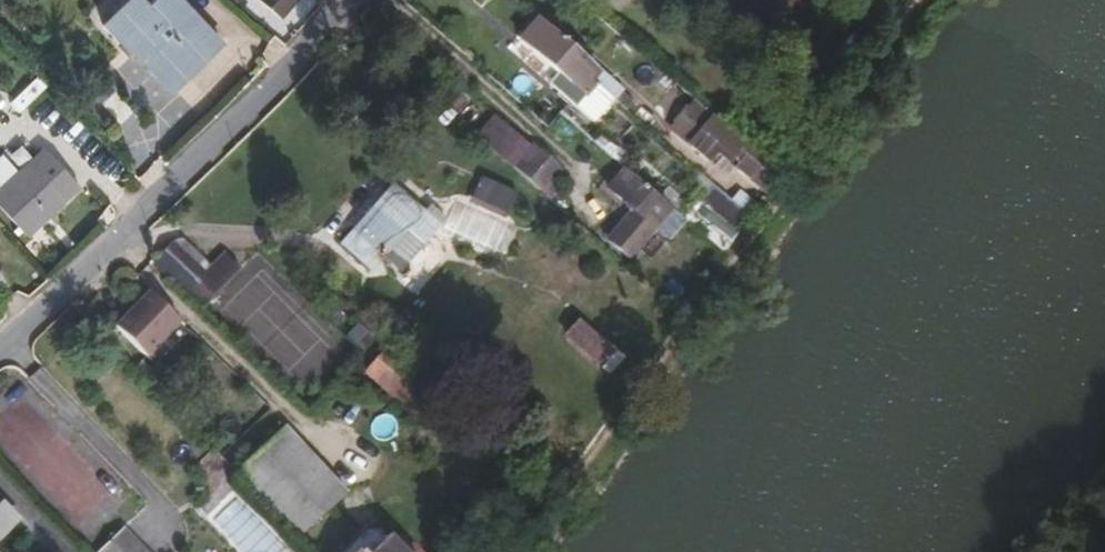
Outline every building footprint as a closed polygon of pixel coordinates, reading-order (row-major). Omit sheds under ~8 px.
[(157,0),(147,0),(135,11),(125,1),(92,33),(108,50),(157,0)] [(185,19),(163,0),(157,0),(108,50),(120,62),(127,54),(143,70),(142,75),(148,81),(155,80),(165,91),(211,46),(185,19)] [(167,0),(163,0),(185,19),(167,0)] [(249,4),(245,8),(269,27),(291,0),(244,0),(249,4)] [(595,71),(534,21),(516,42),(583,98),(594,85),(588,80),(595,71)] [(778,180),(700,115),(676,144),(705,168),(709,163),(751,197),(761,186),(768,192),(778,180)] [(532,186),(552,163),(535,148),(515,172),(532,186)] [(75,187),(43,149),(39,152),(73,189),(75,187)] [(73,189),(39,152),(16,171),(51,208),(73,189)] [(606,192),(623,172),(617,167),(600,187),(606,192)] [(667,198),(681,182),(665,168),(651,184),(667,198)] [(16,171),(0,186),(0,194),(30,226),(51,208),(16,171)] [(666,209),(623,172),(606,192),(627,210),(649,229),(666,209)] [(433,221),(387,180),(349,222),(379,250),(393,235),(408,249),(433,221)] [(494,212),(498,190),(465,185),(461,207),(494,212)] [(728,239),(744,217),(710,191),(693,213),(728,239)] [(0,194),(0,207),(22,233),(30,226),(0,194)] [(649,229),(627,210),(602,239),(624,257),(649,229)] [(211,283),(179,252),(159,273),(207,319),(227,298),(211,283)] [(227,298),(246,279),(230,263),(211,283),(227,298)] [(150,290),(118,324),(150,355),(183,321),(150,290)] [(609,352),(572,320),(560,334),(596,366),(609,352)] [(428,397),(384,355),(369,371),(413,413),(428,397)] [(339,491),(294,444),(246,491),(305,551),(334,551),(306,524),(339,491)] [(20,519),(0,499),(0,539),(20,519)] [(385,536),(369,551),(400,551),(385,536)]
